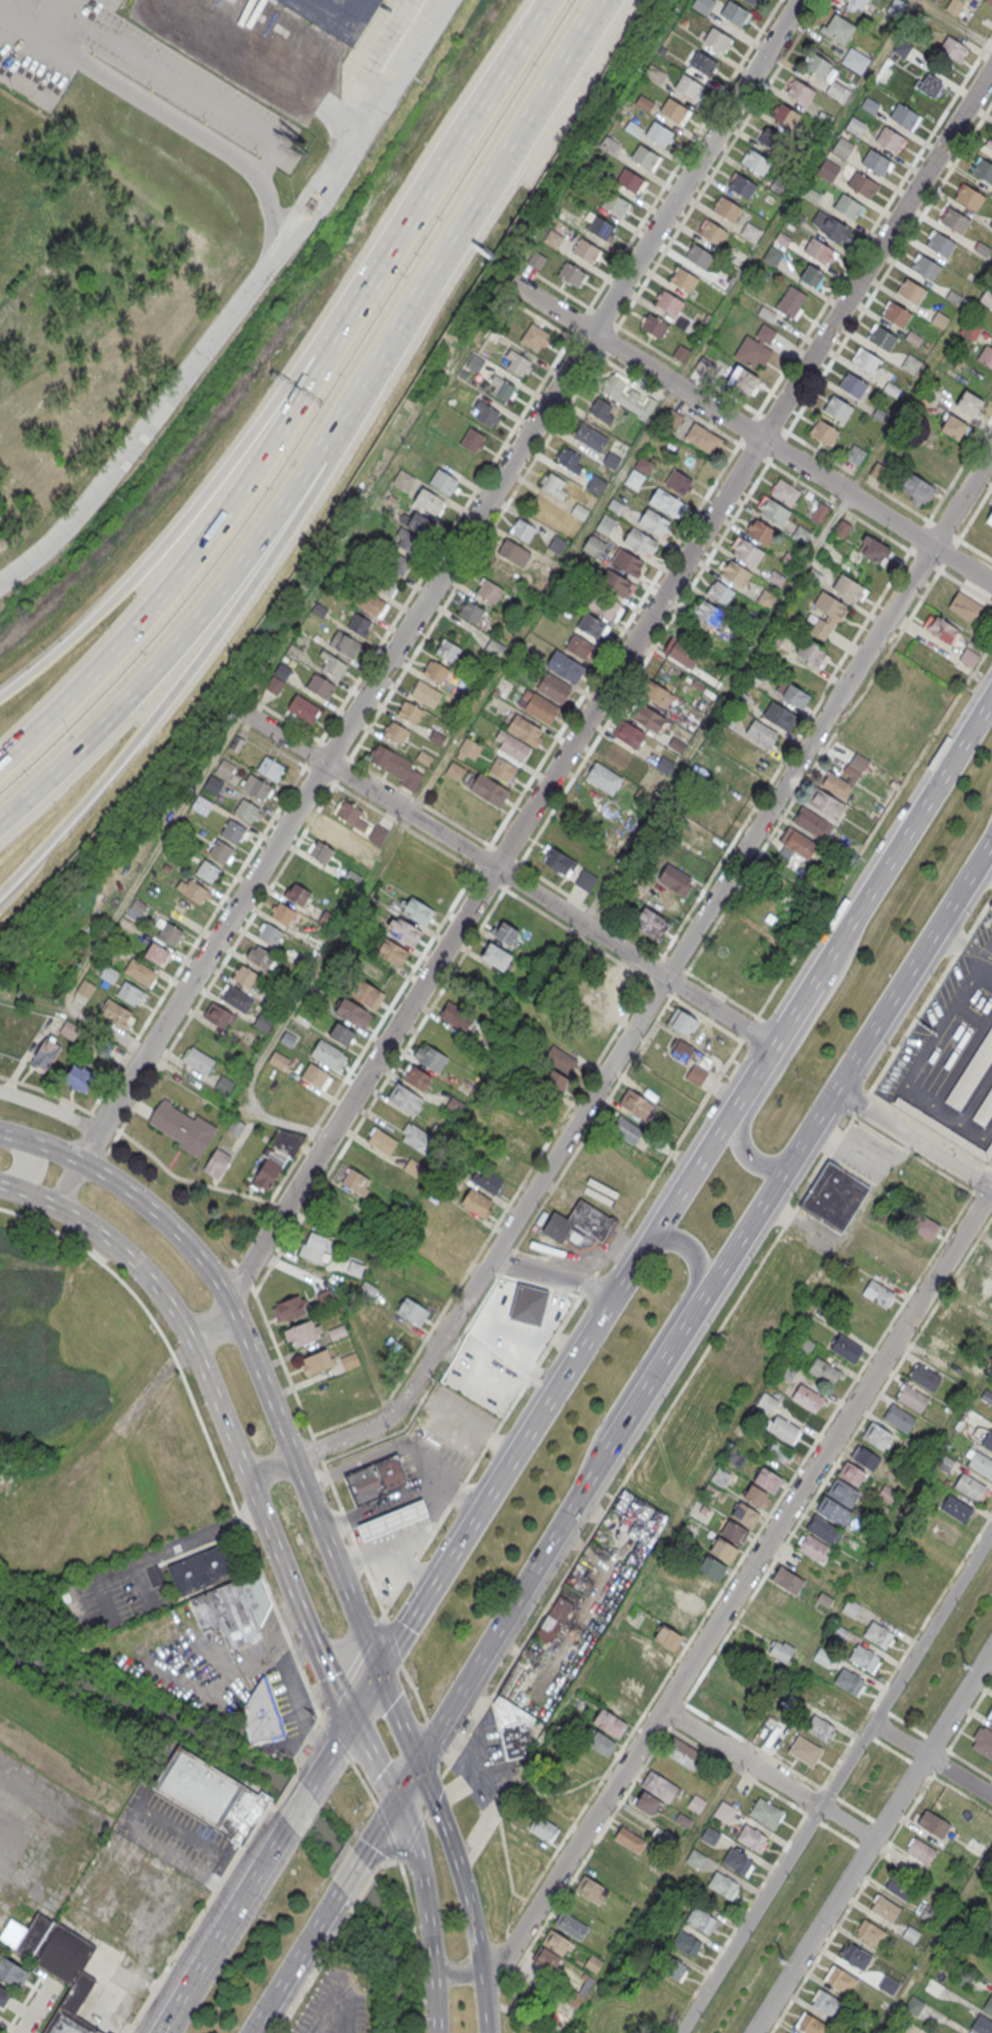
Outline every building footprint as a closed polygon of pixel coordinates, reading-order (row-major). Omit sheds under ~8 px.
[(352,48),(276,0),(383,0),(352,48)] [(690,5),(693,0),(713,0),(705,14),(690,5)] [(719,13),(727,0),(731,0),(749,11),(740,26),(719,13)] [(860,8),(848,0),(866,0),(860,8)] [(885,11),(892,0),(900,0),(905,3),(896,18),(885,11)] [(945,8),(950,0),(960,0),(963,2),(955,15),(945,8)] [(917,10),(928,17),(919,31),(908,24),(917,10)] [(843,45),(822,31),(834,13),(855,27),(843,45)] [(712,26),(733,39),(723,54),(703,41),(712,26)] [(947,34),(968,47),(959,62),(938,49),(947,34)] [(911,45),(902,39),(895,49),(904,56),(911,45)] [(850,47),(870,59),(861,74),(841,62),(850,47)] [(697,49),(718,62),(709,77),(688,64),(697,49)] [(812,51),(832,63),(823,78),(802,66),(812,51)] [(658,85),(643,75),(657,53),(672,63),(658,85)] [(683,73),(703,85),(694,100),(673,88),(683,73)] [(927,73),(943,83),(934,98),(918,88),(927,73)] [(795,78),(815,91),(806,106),(785,93),(795,78)] [(825,92),(833,79),(846,88),(837,100),(825,92)] [(639,94),(654,103),(648,112),(634,103),(639,94)] [(668,96),(689,109),(680,124),(659,111),(668,96)] [(866,96),(879,104),(873,113),(860,106),(866,96)] [(778,101),(799,114),(790,129),(769,116),(778,101)] [(899,102),(920,115),(910,130),(890,117),(899,102)] [(815,118),(827,126),(833,117),(821,109),(815,118)] [(852,115),(864,123),(857,135),(844,127),(852,115)] [(629,120),(641,129),(636,137),(623,129),(629,120)] [(653,120),(674,132),(664,147),(644,135),(653,120)] [(767,125),(787,138),(778,153),(757,140),(767,125)] [(884,125),(905,138),(896,153),(875,140),(884,125)] [(612,154),(599,145),(606,135),(619,144),(612,154)] [(840,138),(852,146),(845,158),(832,150),(840,138)] [(639,143),(659,156),(650,171),(629,158),(639,143)] [(750,148),(771,161),(762,176),(741,163),(750,148)] [(869,148),(890,161),(881,176),(860,163),(869,148)] [(980,156),(991,163),(991,184),(971,171),(980,156)] [(824,158),(839,167),(830,182),(815,172),(824,158)] [(624,167),(645,179),(636,194),(615,182),(624,167)] [(856,170),(877,183),(867,198),(847,185),(856,170)] [(737,172),(758,185),(749,200),(728,187),(737,172)] [(771,188),(783,195),(788,187),(777,179),(771,188)] [(964,183),(984,196),(975,211),(954,198),(964,183)] [(803,195),(814,203),(820,194),(808,187),(803,195)] [(610,190),(631,203),(622,218),(601,205),(610,190)] [(842,192),(863,205),(854,220),(833,207),(842,192)] [(722,194),(742,207),(733,222),(712,209),(722,194)] [(949,207),(970,219),(961,234),(940,222),(949,207)] [(788,218),(799,226),(805,218),(793,210),(788,218)] [(811,224),(842,242),(850,228),(819,210),(811,224)] [(595,213),(616,226),(607,241),(586,228),(595,213)] [(707,218),(728,231),(719,246),(698,233),(707,218)] [(740,234),(747,221),(762,230),(754,242),(740,234)] [(554,249),(542,240),(550,228),(563,236),(554,249)] [(774,238),(786,246),(791,238),(780,230),(774,238)] [(934,230),(955,243),(946,258),(925,245),(934,230)] [(581,236),(601,248),(592,263),(571,251),(581,236)] [(812,236),(833,249),(824,264),(803,251),(812,236)] [(693,241),(713,254),(704,269),(683,256),(693,241)] [(980,241),(991,248),(986,257),(974,249),(980,241)] [(762,259),(774,266),(782,253),(771,246),(762,259)] [(534,250),(545,258),(538,269),(527,262),(534,250)] [(920,253),(941,266),(932,281),(911,268),(920,253)] [(566,260),(587,273),(578,288),(557,275),(566,260)] [(800,278),(815,287),(824,273),(809,263),(800,278)] [(679,264),(699,277),(690,292),(669,279),(679,264)] [(719,269),(712,281),(724,288),(732,276),(719,269)] [(906,277),(927,290),(918,305),(897,292),(906,277)] [(775,307),(791,317),(806,295),(790,284),(775,307)] [(987,288),(991,291),(991,309),(979,301),(987,288)] [(663,289),(684,302),(674,317),(654,304),(663,289)] [(945,298),(950,289),(962,296),(956,305),(945,298)] [(891,300),(911,313),(902,328),(881,315),(891,300)] [(757,313),(771,322),(776,313),(762,304),(757,313)] [(931,321),(938,310),(950,318),(943,329),(931,321)] [(649,313),(669,326),(660,341),(639,328),(649,313)] [(968,319),(981,328),(973,340),(960,332),(968,319)] [(683,329),(689,320),(701,328),(696,337),(683,329)] [(755,335),(768,343),(776,331),(763,323),(755,335)] [(876,324),(897,337),(887,352),(867,339),(876,324)] [(483,335),(495,343),(500,334),(488,327),(483,335)] [(905,337),(917,345),(922,338),(910,330),(905,337)] [(733,355),(752,366),(756,359),(765,364),(773,351),(746,335),(733,355)] [(679,343),(690,350),(683,362),(672,355),(679,343)] [(985,344),(991,348),(991,368),(977,357),(985,344)] [(861,347),(881,360),(872,375),(851,362),(861,347)] [(506,366),(523,376),(532,361),(515,351),(506,366)] [(465,365),(473,353),(486,360),(478,373),(465,365)] [(900,367),(912,375),(921,361),(908,353),(900,367)] [(694,367),(702,355),(713,362),(706,374),(694,367)] [(726,382),(738,364),(760,378),(748,396),(726,382)] [(846,371),(867,383),(858,398),(837,386),(846,371)] [(600,391),(644,418),(655,400),(611,373),(600,391)] [(491,392),(508,402),(517,387),(500,377),(491,392)] [(940,384),(929,378),(922,389),(933,395),(940,384)] [(882,390),(895,398),(900,388),(888,381),(882,390)] [(955,405),(965,390),(982,400),(973,416),(955,405)] [(931,397),(920,391),(914,402),(925,408),(931,397)] [(833,394),(853,407),(844,422),(823,409),(833,394)] [(588,410),(604,420),(613,405),(597,395),(588,410)] [(476,417),(493,428),(502,413),(485,403),(476,417)] [(871,415),(877,406),(889,414),(883,423),(871,415)] [(673,431),(683,416),(671,408),(661,423),(673,431)] [(940,428),(949,412),(967,423),(957,439),(940,428)] [(818,418),(839,431),(829,446),(809,433),(818,418)] [(583,421),(574,435),(600,452),(609,438),(583,421)] [(695,421),(723,439),(712,455),(685,437),(695,421)] [(460,443),(475,453),(486,436),(470,426),(460,443)] [(853,443),(865,451),(857,464),(845,457),(853,443)] [(557,461),(574,471),(583,457),(566,446),(557,461)] [(603,462),(615,469),(622,458),(609,451),(603,462)] [(634,467),(646,475),(653,464),(640,456),(634,467)] [(869,473),(879,480),(887,467),(877,461),(869,473)] [(393,482),(407,491),(415,477),(401,468),(393,482)] [(438,468),(459,480),(450,495),(429,483),(438,468)] [(637,488),(645,476),(632,468),(624,481),(637,488)] [(664,485),(687,496),(695,480),(673,468),(664,485)] [(541,486),(558,497),(567,482),(550,472),(541,486)] [(900,488),(909,472),(935,488),(925,503),(900,488)] [(599,495),(607,482),(594,474),(586,487),(599,495)] [(769,493),(790,506),(799,493),(778,479),(769,493)] [(413,501),(436,515),(445,501),(421,487),(413,501)] [(659,487),(687,505),(677,521),(649,503),(659,487)] [(619,514),(625,505),(612,497),(607,506),(619,514)] [(757,512),(778,525),(787,512),(766,498),(757,512)] [(576,502),(589,509),(582,520),(570,513),(576,502)] [(810,519),(819,524),(829,507),(820,502),(810,519)] [(647,507),(675,524),(664,540),(637,522),(647,507)] [(404,525),(414,509),(430,520),(420,535),(404,525)] [(603,513),(617,521),(608,536),(594,528),(603,513)] [(509,531),(528,542),(537,528),(518,517),(509,531)] [(744,533),(765,547),(774,533),(753,519),(744,533)] [(852,525),(841,519),(834,531),(844,538),(852,525)] [(790,536),(803,545),(811,532),(798,524),(790,536)] [(633,525),(661,543),(650,559),(623,541),(633,525)] [(396,544),(412,554),(421,539),(405,529),(396,544)] [(555,534),(567,541),(560,554),(547,547),(555,534)] [(582,548),(591,534),(607,544),(598,558),(582,548)] [(858,551),(867,536),(889,549),(879,565),(858,551)] [(505,538),(531,552),(522,567),(497,553),(505,538)] [(731,553),(753,567),(761,553),(740,539),(731,553)] [(401,576),(380,563),(389,548),(410,562),(401,576)] [(610,563),(636,579),(645,564),(619,549),(610,563)] [(781,560),(793,567),(799,558),(787,551),(781,560)] [(718,572),(740,586),(748,572),(727,558),(718,572)] [(811,566),(823,574),(816,585),(804,577),(811,566)] [(623,597),(631,583),(607,567),(598,582),(623,597)] [(388,596),(367,583),(376,568),(398,582),(388,596)] [(767,579),(772,570),(784,578),(779,586),(767,579)] [(831,588),(841,573),(863,587),(853,602),(831,588)] [(484,577),(504,589),(496,604),(475,592),(484,577)] [(705,593),(724,606),(733,591),(714,579),(705,593)] [(336,594),(340,588),(330,583),(327,589),(336,594)] [(374,617),(353,604),(362,589),(383,602),(374,617)] [(596,589),(624,607),(613,623),(586,605),(596,589)] [(756,602),(764,589),(775,596),(767,609),(756,602)] [(821,590),(845,605),(824,638),(812,631),(824,611),(812,604),(821,590)] [(949,606),(958,591),(983,606),(973,621),(949,606)] [(467,600),(484,611),(476,625),(458,614),(467,600)] [(714,628),(722,613),(700,600),(691,615),(714,628)] [(324,617),(312,610),(317,602),(329,609),(324,617)] [(742,621),(754,629),(761,618),(749,610),(742,621)] [(576,626),(598,638),(606,623),(585,611),(576,626)] [(346,626),(363,637),(372,622),(356,612),(346,626)] [(922,627),(930,614),(960,632),(952,646),(922,627)] [(777,648),(765,640),(773,627),(785,635),(777,648)] [(329,643),(351,656),(360,642),(338,629),(329,643)] [(564,647),(586,659),(594,645),(573,632),(564,647)] [(663,651),(673,635),(701,652),(690,669),(663,651)] [(443,637),(462,648),(453,663),(435,652),(443,637)] [(797,652),(818,664),(827,650),(805,637),(797,652)] [(490,638),(504,647),(496,659),(483,650),(490,638)] [(298,659),(286,652),(291,643),(303,650),(298,659)] [(958,658),(966,647),(979,655),(972,666),(958,658)] [(556,649),(587,668),(577,684),(546,665),(556,649)] [(321,668),(338,678),(347,663),(331,653),(321,668)] [(431,658),(450,669),(442,684),(423,673),(431,658)] [(274,672),(286,679),(292,669),(280,662),(274,672)] [(680,678),(660,668),(655,677),(676,687),(680,678)] [(754,687),(761,675),(750,669),(743,680),(754,687)] [(536,688),(563,704),(573,688),(546,671),(536,688)] [(306,686),(327,699),(336,685),(315,672),(306,686)] [(265,687),(277,694),(285,683),(273,675),(265,687)] [(411,693),(433,707),(442,692),(419,679),(411,693)] [(665,707),(673,694),(647,679),(639,692),(665,707)] [(776,694),(784,680),(809,697),(801,710),(776,694)] [(530,689),(561,708),(551,724),(519,705),(530,689)] [(741,707),(730,700),(737,690),(748,697),(741,707)] [(297,693),(320,708),(310,723),(287,709),(297,693)] [(405,700),(424,711),(416,725),(397,715),(405,700)] [(762,715),(787,731),(797,716),(772,701),(762,715)] [(630,717),(655,733),(664,718),(640,702),(630,717)] [(731,728),(717,720),(725,708),(738,716),(731,728)] [(516,713),(543,729),(533,745),(506,729),(516,713)] [(746,732),(755,718),(777,733),(768,747),(746,732)] [(613,734),(638,750),(647,735),(623,719),(613,734)] [(391,720),(410,731),(402,746),(383,735),(391,720)] [(433,729),(445,736),(440,745),(428,738),(433,729)] [(497,747),(521,762),(531,747),(507,732),(497,747)] [(229,747),(236,752),(244,740),(237,735),(229,747)] [(668,744),(680,752),(686,744),(673,735),(668,744)] [(459,750),(466,737),(482,747),(475,760),(459,750)] [(600,754),(625,770),(634,755),(610,739),(600,754)] [(369,760),(415,787),(424,771),(378,744),(369,760)] [(417,757),(428,765),(433,757),(422,749),(417,757)] [(259,769),(277,780),(285,766),(268,755),(259,769)] [(655,766),(667,774),(675,763),(663,755),(655,766)] [(489,771),(508,783),(517,769),(498,757),(489,771)] [(216,772),(227,779),(235,766),(224,759),(216,772)] [(452,760),(465,768),(458,781),(445,773),(452,760)] [(584,777),(612,796),(623,779),(595,760),(584,777)] [(820,785),(828,771),(846,782),(850,776),(843,772),(848,764),(861,772),(844,799),(820,785)] [(479,771),(511,791),(500,807),(469,787),(479,771)] [(242,786),(263,800),(272,787),(251,773),(242,786)] [(206,785),(218,793),(224,782),(212,775),(206,785)] [(805,800),(815,785),(843,803),(834,818),(805,800)] [(633,797),(644,804),(650,795),(639,788),(633,797)] [(192,806),(205,815),(213,803),(199,794),(192,806)] [(331,813),(341,797),(361,811),(357,817),(373,827),(366,836),(331,813)] [(233,812),(251,823),(260,809),(242,798),(233,812)] [(792,821),(801,806),(830,823),(820,838),(792,821)] [(220,831),(238,842),(247,828),(229,817),(220,831)] [(367,838),(379,845),(387,832),(376,824),(367,838)] [(779,841),(788,826),(816,844),(807,859),(779,841)] [(712,833),(693,829),(691,841),(709,845),(712,833)] [(209,853),(227,864),(235,850),(218,838),(209,853)] [(307,853),(325,864),(334,850),(316,838),(307,853)] [(569,877),(578,863),(551,846),(542,860),(569,877)] [(196,872),(214,883),(222,869),(205,858),(196,872)] [(657,881),(668,863),(690,877),(679,895),(657,881)] [(343,880),(354,887),(361,877),(350,869),(343,880)] [(590,891),(598,877),(584,869),(575,882),(590,891)] [(185,874),(209,890),(200,904),(175,889),(185,874)] [(285,896),(303,907),(312,893),(294,881),(285,896)] [(427,927),(436,911),(406,893),(396,909),(427,927)] [(270,916),(288,927),(297,913),(279,902),(270,916)] [(644,905),(672,923),(660,941),(632,924),(644,905)] [(317,920),(329,928),(336,918),(324,910),(317,920)] [(414,947),(423,931),(393,913),(384,929),(414,947)] [(156,935),(174,946),(183,932),(165,921),(156,935)] [(257,935),(275,946),(284,932),(266,921),(257,935)] [(494,935),(511,946),(520,932),(502,921),(494,935)] [(303,941),(315,948),(320,940),(308,933),(303,941)] [(403,969),(412,953),(382,935),(372,951),(403,969)] [(144,955),(162,966),(171,952),(153,941),(144,955)] [(480,957),(490,941),(512,955),(502,971),(480,957)] [(245,957),(255,943),(277,957),(267,972),(245,957)] [(299,952),(310,959),(302,972),(291,965),(299,952)] [(133,956),(158,971),(148,986),(124,971),(133,956)] [(231,976),(249,987),(258,973),(240,962),(231,976)] [(99,976),(112,983),(119,972),(106,964),(99,976)] [(374,1009),(384,993),(353,975),(344,991),(374,1009)] [(77,990),(88,997),(95,986),(84,979),(77,990)] [(115,994),(133,1005),(142,991),(124,979),(115,994)] [(219,997),(227,983),(254,999),(245,1013),(219,997)] [(364,1029),(373,1013),(343,995),(333,1011),(364,1029)] [(107,998),(131,1013),(122,1028),(98,1012),(107,998)] [(439,1015),(449,1000),(475,1017),(465,1032),(439,1015)] [(204,1017),(222,1028),(231,1014),(213,1002),(204,1017)] [(667,1023),(690,1038),(700,1023),(677,1007),(667,1023)] [(253,1026),(264,1033),(272,1020),(261,1013),(253,1026)] [(59,1032),(67,1020),(80,1028),(72,1041),(59,1032)] [(328,1035),(346,1046),(354,1033),(337,1022),(328,1035)] [(958,1110),(991,1057),(991,1025),(944,1101),(958,1110)] [(280,1039),(292,1047),(298,1039),(286,1030),(280,1039)] [(29,1063),(44,1072),(59,1046),(45,1037),(29,1063)] [(106,1056),(113,1045),(102,1038),(95,1049),(106,1056)] [(310,1055),(332,1068),(342,1052),(320,1039),(310,1055)] [(671,1054),(680,1039),(705,1054),(699,1063),(689,1057),(686,1063),(671,1054)] [(417,1058),(427,1043),(449,1057),(439,1072),(417,1058)] [(548,1061),(558,1045),(580,1059),(570,1075),(548,1061)] [(206,1075),(182,1060),(191,1046),(215,1061),(206,1075)] [(268,1061),(282,1070),(289,1059),(274,1050),(268,1061)] [(301,1076),(310,1062),(329,1074),(320,1088),(301,1076)] [(401,1077),(411,1062),(433,1076),(423,1091),(401,1077)] [(63,1080),(73,1064),(94,1077),(84,1093),(63,1080)] [(536,1079),(546,1064),(568,1078),(558,1093),(536,1079)] [(686,1078),(700,1086),(708,1073),(694,1064),(686,1078)] [(214,1087),(226,1094),(234,1083),(222,1075),(214,1087)] [(387,1097),(396,1082),(423,1099),(413,1114),(387,1097)] [(972,1119),(991,1087),(991,1112),(983,1126),(972,1119)] [(618,1103),(644,1120),(653,1105),(628,1088),(618,1103)] [(986,1161),(991,1152),(991,1140),(985,1151),(897,1095),(892,1102),(986,1161)] [(445,1107),(455,1114),(463,1103),(453,1096),(445,1107)] [(147,1121),(163,1097),(216,1130),(199,1158),(178,1145),(180,1142),(147,1121)] [(608,1127),(633,1144),(643,1129),(617,1112),(608,1127)] [(226,1128),(238,1136),(245,1124),(234,1117),(226,1128)] [(402,1138),(412,1123),(438,1140),(428,1155),(402,1138)] [(366,1142),(376,1126),(398,1140),(388,1156),(366,1142)] [(253,1181),(265,1189),(287,1156),(291,1158),(306,1135),(279,1129),(263,1153),(269,1157),(253,1181)] [(217,1147),(231,1157),(217,1178),(202,1169),(217,1147)] [(403,1169),(409,1158),(422,1166),(416,1177),(403,1169)] [(800,1207),(840,1233),(869,1187),(828,1161),(800,1207)] [(339,1181),(349,1166),(371,1180),(361,1195),(339,1181)] [(475,1182),(485,1166),(506,1180),(497,1196),(475,1182)] [(461,1202),(471,1187),(492,1201),(483,1216),(461,1202)] [(541,1231),(554,1211),(567,1219),(579,1198),(616,1220),(602,1242),(596,1239),(593,1245),(580,1248),(565,1239),(562,1244),(541,1231)] [(930,1241),(940,1226),(916,1212),(907,1227),(930,1241)] [(299,1253),(307,1230),(328,1238),(319,1261),(299,1253)] [(351,1260),(364,1265),(359,1276),(346,1271),(351,1260)] [(871,1280),(863,1293),(885,1307),(894,1293),(871,1280)] [(365,1281),(377,1288),(371,1298),(359,1291),(365,1281)] [(322,1307),(316,1294),(329,1288),(335,1301),(322,1307)] [(280,1323),(272,1305),(298,1294),(305,1312),(280,1323)] [(547,1300),(516,1294),(509,1330),(539,1336),(547,1300)] [(396,1311),(421,1326),(430,1311),(406,1296),(396,1311)] [(294,1347),(286,1329),(312,1319),(320,1337),(294,1347)] [(332,1341),(328,1330),(343,1323),(348,1334),(332,1341)] [(806,1355),(793,1347),(800,1335),(813,1343),(806,1355)] [(840,1335),(832,1349),(854,1363),(862,1349),(840,1335)] [(306,1377),(299,1358),(325,1348),(332,1366),(306,1377)] [(344,1369),(340,1358),(355,1352),(360,1363),(344,1369)] [(817,1357),(809,1371),(831,1384),(839,1371),(817,1357)] [(776,1373),(789,1381),(797,1368),(784,1360),(776,1373)] [(909,1377),(917,1363),(940,1378),(932,1391),(909,1377)] [(801,1383),(793,1397),(815,1410),(823,1397),(801,1383)] [(897,1398),(906,1384),(929,1399),(920,1412),(897,1398)] [(985,1388),(991,1392),(991,1402),(991,1404),(980,1397),(985,1388)] [(770,1413),(756,1404),(764,1392),(777,1400),(770,1413)] [(884,1418),(893,1404),(916,1419),(907,1432),(884,1418)] [(777,1416),(768,1430),(791,1443),(799,1430),(777,1416)] [(861,1436),(871,1421),(892,1435),(882,1450),(861,1436)] [(990,1429),(991,1430),(991,1449),(981,1442),(990,1429)] [(767,1450),(785,1462),(793,1451),(775,1439),(767,1450)] [(871,1471),(852,1458),(861,1445),(880,1458),(871,1471)] [(739,1467),(724,1457),(731,1447),(746,1457),(739,1467)] [(976,1450),(991,1460),(991,1475),(990,1478),(967,1464),(976,1450)] [(934,1464),(947,1473),(955,1460),(943,1452),(934,1464)] [(356,1506),(344,1475),(395,1455),(407,1485),(356,1506)] [(856,1487),(837,1474),(846,1461),(865,1474),(856,1487)] [(753,1481),(763,1466),(782,1478),(772,1493),(753,1481)] [(722,1487),(711,1479),(719,1467),(731,1474),(722,1487)] [(954,1486),(963,1472),(986,1487),(977,1500),(954,1486)] [(850,1507),(826,1492),(836,1477),(860,1492),(850,1507)] [(711,1502),(700,1495),(708,1482),(719,1490),(711,1502)] [(741,1497),(751,1483),(770,1495),(760,1510),(741,1497)] [(889,1504),(877,1495),(884,1484),(896,1493),(889,1504)] [(612,1506),(662,1534),(668,1522),(619,1493),(612,1506)] [(941,1507),(949,1494),(972,1508),(964,1522),(941,1507)] [(816,1509),(825,1496),(848,1510),(839,1524),(816,1509)] [(364,1540),(358,1524),(372,1519),(390,1512),(406,1505),(422,1499),(428,1515),(412,1521),(396,1528),(378,1535),(364,1540)] [(731,1516),(741,1501),(760,1513),(750,1528),(731,1516)] [(699,1511),(705,1515),(709,1508),(704,1504),(699,1511)] [(864,1519),(876,1527),(883,1515),(872,1508),(864,1519)] [(807,1528),(816,1515),(839,1529),(830,1543),(807,1528)] [(719,1533),(729,1518),(748,1530),(738,1545),(719,1533)] [(858,1532),(870,1540),(878,1529),(866,1521),(858,1532)] [(832,1549),(808,1533),(798,1549),(822,1564),(832,1549)] [(710,1551),(720,1537),(739,1549),(729,1564),(710,1551)] [(180,1599),(188,1596),(201,1632),(219,1625),(228,1649),(265,1637),(260,1622),(275,1617),(259,1572),(244,1577),(232,1543),(168,1565),(180,1599)] [(698,1570),(707,1555),(726,1567),(717,1582),(698,1570)] [(804,1581),(779,1565),(771,1579),(795,1594),(804,1581)] [(675,1603),(697,1617),(716,1584),(695,1572),(685,1588),(684,1587),(675,1603)] [(815,1600),(827,1607),(832,1598),(821,1591),(815,1600)] [(558,1595),(573,1604),(549,1644),(534,1635),(558,1595)] [(853,1618),(841,1610),(849,1597),(862,1605),(853,1618)] [(863,1635),(872,1620),(893,1633),(884,1648),(863,1635)] [(835,1621),(848,1629),(842,1639),(829,1631),(835,1621)] [(662,1623),(653,1638),(674,1651),(683,1636),(662,1623)] [(769,1652),(786,1663),(794,1649),(777,1639),(769,1652)] [(672,1655),(647,1640),(638,1655),(664,1670),(672,1655)] [(848,1658),(857,1643),(878,1656),(869,1671),(848,1658)] [(825,1666),(812,1658),(821,1645),(833,1653),(825,1666)] [(833,1681),(843,1667),(864,1680),(855,1695),(833,1681)] [(264,1675),(282,1733),(250,1743),(240,1711),(264,1675)] [(692,1702),(721,1720),(731,1705),(702,1687),(692,1702)] [(498,1695),(536,1718),(529,1730),(532,1745),(525,1746),(527,1755),(507,1759),(494,1703),(498,1695)] [(581,1715),(589,1704),(577,1696),(569,1707),(581,1715)] [(602,1708),(593,1722),(620,1739),(629,1725),(602,1708)] [(806,1728),(815,1714),(836,1727),(827,1742),(806,1728)] [(750,1723),(742,1717),(734,1729),(743,1734),(750,1723)] [(590,1725),(581,1739),(609,1756),(617,1742),(590,1725)] [(984,1727),(991,1732),(991,1761),(971,1747),(976,1739),(972,1737),(979,1727),(982,1729),(984,1727)] [(788,1751),(798,1734),(822,1749),(811,1766),(788,1751)] [(699,1752),(673,1736),(664,1752),(689,1768),(699,1752)] [(272,1797),(242,1847),(230,1840),(232,1837),(152,1787),(178,1745),(258,1795),(260,1790),(272,1797)] [(649,1770),(640,1785),(667,1802),(676,1787),(649,1770)] [(643,1790),(660,1800),(651,1814),(634,1804),(643,1790)] [(694,1795),(706,1802),(698,1815),(686,1807),(694,1795)] [(758,1797),(783,1812),(772,1829),(748,1814),(758,1797)] [(713,1816),(722,1802),(737,1811),(728,1825),(713,1816)] [(929,1812),(951,1825),(942,1840),(920,1826),(917,1824),(925,1811),(929,1813),(929,1812)] [(688,1827),(693,1820),(681,1812),(676,1820),(688,1827)] [(530,1828),(548,1841),(557,1828),(538,1815),(530,1828)] [(745,1823),(766,1836),(757,1852),(735,1839),(745,1823)] [(613,1837),(621,1825),(646,1841),(639,1853),(613,1837)] [(657,1825),(676,1837),(670,1848),(650,1836),(657,1825)] [(700,1838),(708,1826),(720,1833),(712,1845),(700,1838)] [(915,1838),(937,1851),(927,1866),(906,1852),(915,1838)] [(731,1847),(752,1860),(743,1876),(721,1863),(731,1847)] [(700,1870),(707,1858),(693,1849),(685,1862),(700,1870)] [(716,1871),(738,1885),(736,1888),(738,1890),(732,1901),(729,1899),(729,1900),(707,1886),(716,1871)] [(915,1887),(893,1873),(884,1888),(906,1902),(915,1887)] [(600,1905),(609,1891),(584,1876),(575,1890),(600,1905)] [(901,1909),(879,1895),(870,1910),(892,1923),(901,1909)] [(695,1905),(717,1919),(708,1934),(686,1921),(695,1905)] [(579,1940),(588,1926),(563,1911),(554,1925),(579,1940)] [(863,1919),(886,1933),(877,1948),(856,1935),(858,1932),(855,1930),(859,1924),(860,1924),(863,1919)] [(53,1920),(29,1959),(72,1985),(43,2032),(104,2032),(74,2015),(95,1980),(81,1971),(96,1946),(53,1920)] [(901,1937),(908,1926),(921,1934),(914,1945),(901,1937)] [(563,1956),(572,1941),(550,1928),(541,1942),(563,1956)] [(680,1928),(702,1941),(693,1957),(671,1944),(680,1928)] [(850,1943),(872,1957),(863,1972),(841,1959),(843,1955),(840,1954),(845,1946),(847,1947),(850,1943)] [(553,1972),(562,1958),(540,1945),(532,1959),(553,1972)] [(666,1952),(688,1965),(678,1980),(656,1967),(666,1952)] [(603,1962),(591,1954),(584,1965),(596,1972),(603,1962)] [(0,1959),(0,1981),(21,1991),(29,1972),(0,1959)] [(832,1965),(858,1980),(849,1995),(823,1980),(832,1965)] [(962,1971),(974,1978),(968,1988),(956,1981),(962,1971)] [(885,1975),(877,1987),(892,1997),(900,1984),(885,1975)] [(923,1990),(930,1979),(945,1989),(938,2000),(923,1990)] [(0,1988),(0,2011),(11,1994),(0,1988)] [(818,1988),(843,2003),(834,2018),(809,2003),(818,1988)] [(983,2009),(991,1994),(991,2014),(983,2009)] [(911,1995),(924,2003),(916,2016),(903,2008),(911,1995)] [(828,2027),(824,2032),(804,2032),(794,2027),(803,2012),(828,2027)] [(979,2014),(991,2022),(991,2032),(976,2032),(970,2029),(979,2014)]
